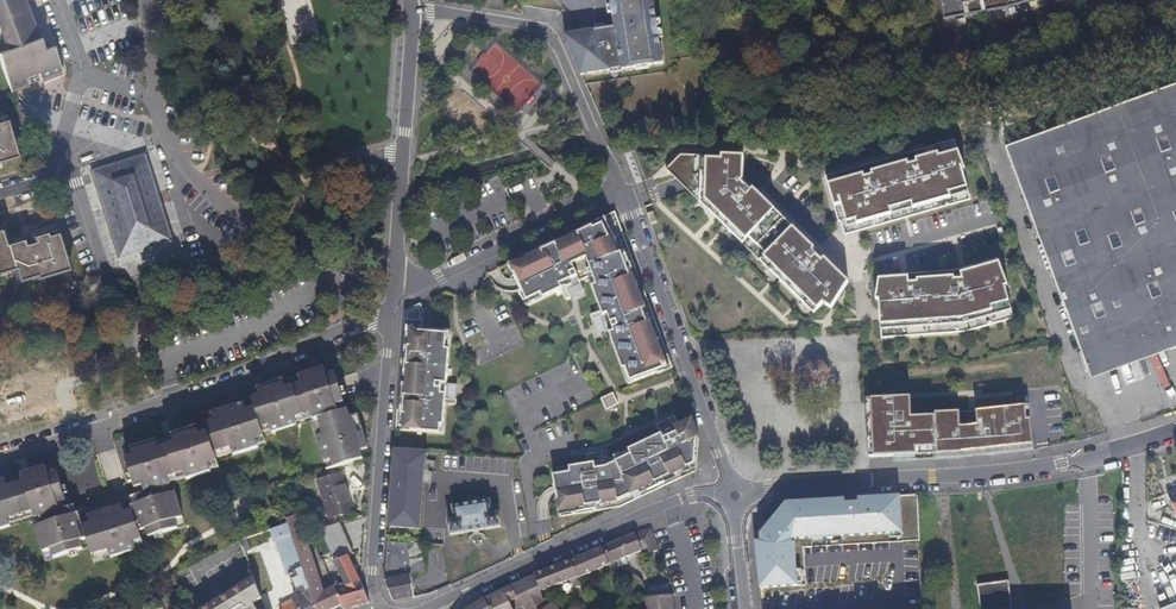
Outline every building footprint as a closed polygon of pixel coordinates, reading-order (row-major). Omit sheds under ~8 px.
[(0,63),(1,66),(32,55),(34,54),(14,0),(0,0),(0,62),(0,63)] [(24,0),(14,0),(34,54),(43,51),(24,0)] [(289,33),(302,30),(301,28),(311,25),(308,12),(300,13),(299,5),(306,4),(306,0),(290,0),(292,13),(285,14),(289,33)] [(652,0),(610,0),(616,32),(606,34),(605,29),(564,35),(582,76),(662,63),(652,0)] [(1050,0),(942,0),(946,19),(1050,0)] [(61,72),(52,47),(43,51),(52,75),(61,72)] [(52,75),(43,51),(34,54),(32,55),(41,79),(52,75)] [(41,79),(32,55),(1,66),(11,91),(41,79)] [(1005,148),(1088,373),(1175,340),(1175,85),(1005,148)] [(17,157),(6,118),(5,115),(0,116),(0,163),(17,157)] [(964,170),(952,140),(824,177),(837,221),(839,221),(844,235),(969,199),(961,171),(964,170)] [(172,242),(145,156),(93,172),(120,258),(172,242)] [(666,170),(813,313),(824,302),(826,304),(847,282),(823,259),(824,258),(814,248),(813,249),(758,196),(759,195),(753,189),(750,192),(742,186),(743,157),(680,156),(666,170)] [(673,369),(615,213),(507,263),(526,307),(560,291),(564,301),(583,292),(578,283),(587,279),(601,313),(590,317),(598,336),(608,332),(628,386),(673,369)] [(13,270),(17,282),(34,277),(35,280),(69,269),(57,231),(56,228),(47,231),(30,235),(31,237),(32,241),(25,243),(24,239),(7,245),(1,227),(0,228),(0,274),(13,270)] [(878,301),(881,338),(965,332),(1012,318),(1007,286),(1003,287),(997,259),(954,270),(877,276),(879,301),(878,301)] [(104,290),(100,277),(88,281),(92,294),(104,290)] [(420,304),(404,311),(396,430),(443,434),(445,404),(456,405),(457,385),(447,384),(450,332),(421,330),(423,310),(420,304)] [(471,337),(474,347),(483,344),(480,334),(471,337)] [(829,377),(829,373),(829,371),(828,370),(827,367),(825,365),(821,363),(819,362),(816,362),(812,363),(809,365),(807,367),(806,370),(805,372),(805,374),(805,377),(806,380),(808,383),(811,385),(814,386),(818,386),(821,385),(823,384),(826,382),(827,380),(829,377)] [(33,520),(46,561),(90,548),(95,563),(145,547),(142,540),(186,526),(173,485),(220,470),(217,461),(215,454),(231,449),(233,456),(259,448),(257,441),(265,439),(264,436),(311,422),(318,419),(323,435),(316,437),(324,463),(331,460),(333,469),(363,459),(361,451),(357,452),(355,444),(366,440),(358,415),(350,418),(348,410),(338,413),(336,406),(344,404),(342,397),(337,380),(332,366),(299,377),(301,385),(286,389),(283,381),(273,384),(250,391),(255,409),(247,412),(245,404),(203,417),(206,426),(173,437),(175,444),(160,449),(157,441),(124,452),(133,481),(123,483),(128,498),(112,504),(94,510),(88,511),(73,516),(70,508),(69,508),(58,474),(55,464),(21,474),(24,482),(16,485),(14,477),(0,481),(0,530),(33,520)] [(614,394),(602,399),(607,411),(619,405),(614,394)] [(910,429),(908,397),(870,399),(872,457),(892,456),(891,430),(910,429)] [(972,426),(974,451),(992,450),(989,424),(997,424),(996,409),(974,411),(975,425),(972,426)] [(589,466),(553,471),(560,517),(620,508),(697,472),(699,440),(692,422),(680,428),(674,418),(670,420),(671,420),(657,427),(662,437),(609,462),(608,452),(603,453),(603,454),(588,456),(589,466)] [(323,435),(318,419),(311,422),(316,437),(323,435)] [(267,445),(265,439),(257,441),(259,448),(267,445)] [(368,449),(366,440),(355,444),(357,452),(361,451),(368,449)] [(233,456),(231,449),(215,454),(217,461),(233,456)] [(428,452),(395,450),(393,469),(396,470),(395,480),(392,480),(391,500),(398,500),(397,507),(389,526),(419,529),(423,482),(420,482),(421,466),(424,467),(428,452)] [(333,469),(331,460),(324,463),(327,471),(333,469)] [(354,511),(342,474),(318,482),(329,519),(354,511)] [(1167,494),(1175,517),(1175,490),(1167,494)] [(112,504),(109,491),(90,496),(94,510),(112,504)] [(451,535),(501,527),(499,513),(493,514),(490,499),(452,505),(454,520),(449,521),(451,535)] [(830,608),(899,608),(896,535),(863,537),(861,505),(825,507),(826,539),(814,540),(815,566),(828,566),(830,608)] [(304,530),(299,515),(286,520),(287,525),(316,608),(335,608),(342,606),(334,587),(330,589),(324,593),(319,575),(304,530)] [(1000,520),(969,524),(981,608),(1012,608),(1000,520)] [(327,527),(326,521),(320,522),(312,525),(314,532),(321,529),(327,527)] [(327,527),(321,529),(322,531),(315,534),(324,555),(331,552),(331,553),(347,586),(361,582),(348,556),(352,554),(339,524),(327,527)] [(287,525),(243,539),(240,541),(249,565),(252,575),(263,570),(257,553),(269,549),(277,547),(287,577),(290,576),(297,591),(300,596),(301,600),(298,602),(296,598),(280,606),(281,608),(316,608),(287,525)] [(610,566),(612,571),(620,568),(627,565),(624,559),(647,549),(649,553),(659,549),(651,528),(635,535),(624,539),(603,548),(610,566)] [(415,598),(407,543),(388,543),(385,574),(385,582),(386,583),(393,602),(415,598)] [(553,603),(550,605),(546,598),(543,600),(542,592),(572,580),(574,587),(585,584),(583,577),(610,566),(603,548),(535,575),(511,586),(517,599),(522,608),(558,608),(553,603)] [(273,563),(269,549),(257,553),(263,570),(272,566),(273,564),(273,563)] [(259,593),(257,587),(254,579),(252,575),(249,565),(189,603),(191,607),(192,608),(266,608),(259,593)] [(792,578),(765,579),(766,605),(793,604),(792,578)] [(362,585),(361,582),(347,586),(334,587),(342,606),(343,608),(348,608),(370,603),(362,585)] [(672,583),(644,590),(648,599),(673,595),(676,595),(675,593),(672,583)] [(517,599),(511,586),(503,591),(509,603),(517,599)] [(509,603),(503,591),(485,599),(484,599),(468,608),(512,608),(509,603)] [(673,595),(648,599),(645,599),(647,608),(675,608),(673,595)]
